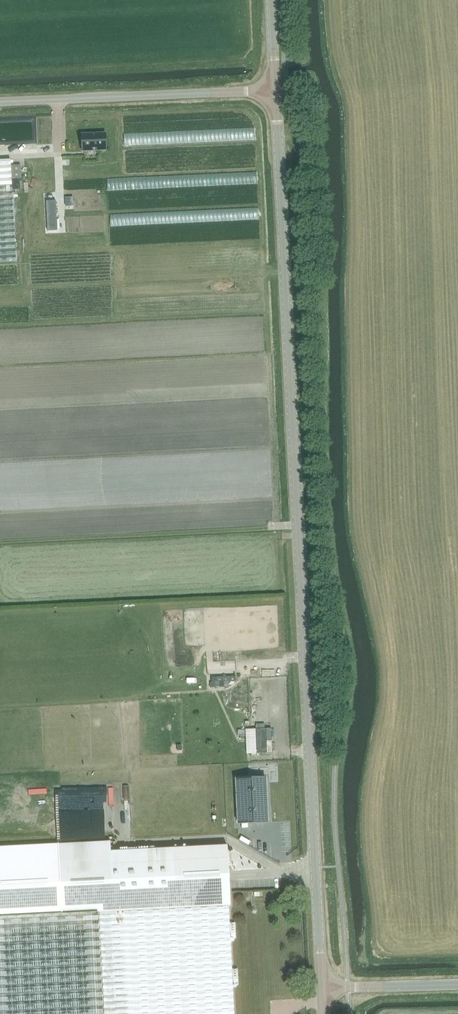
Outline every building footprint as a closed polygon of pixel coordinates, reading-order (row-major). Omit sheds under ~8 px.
[(106,134),(81,135),(82,152),(106,150),(106,134)] [(11,160),(0,160),(0,263),(16,262),(11,160)] [(56,206),(48,207),(49,230),(58,229),(56,206)] [(271,728),(256,729),(257,753),(272,753),(271,728)] [(235,777),(237,821),(266,820),(264,775),(235,777)] [(0,847),(0,917),(75,914),(116,912),(229,906),(231,906),(228,846),(111,852),(110,842),(0,847)] [(0,917),(0,1013),(234,1013),(233,983),(229,906),(116,912),(75,914),(0,917)]
